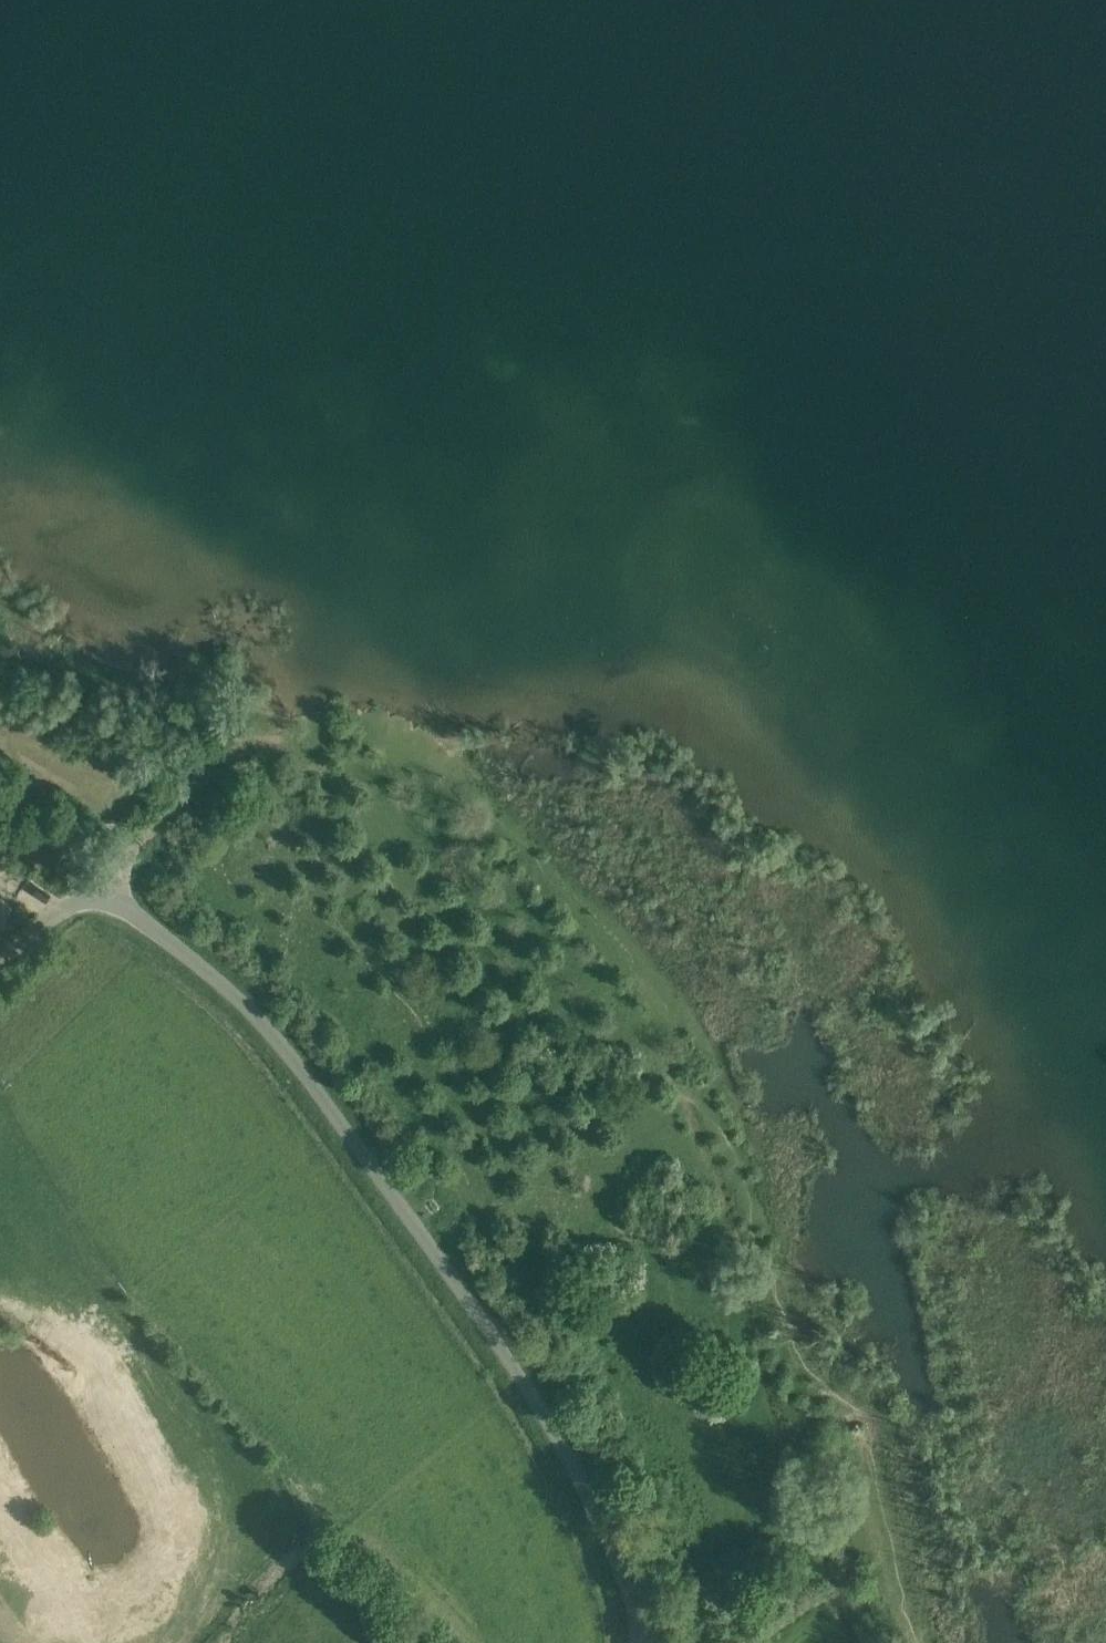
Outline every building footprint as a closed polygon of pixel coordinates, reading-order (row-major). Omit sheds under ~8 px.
[(13,906),(0,897),(0,924),(13,906)]
